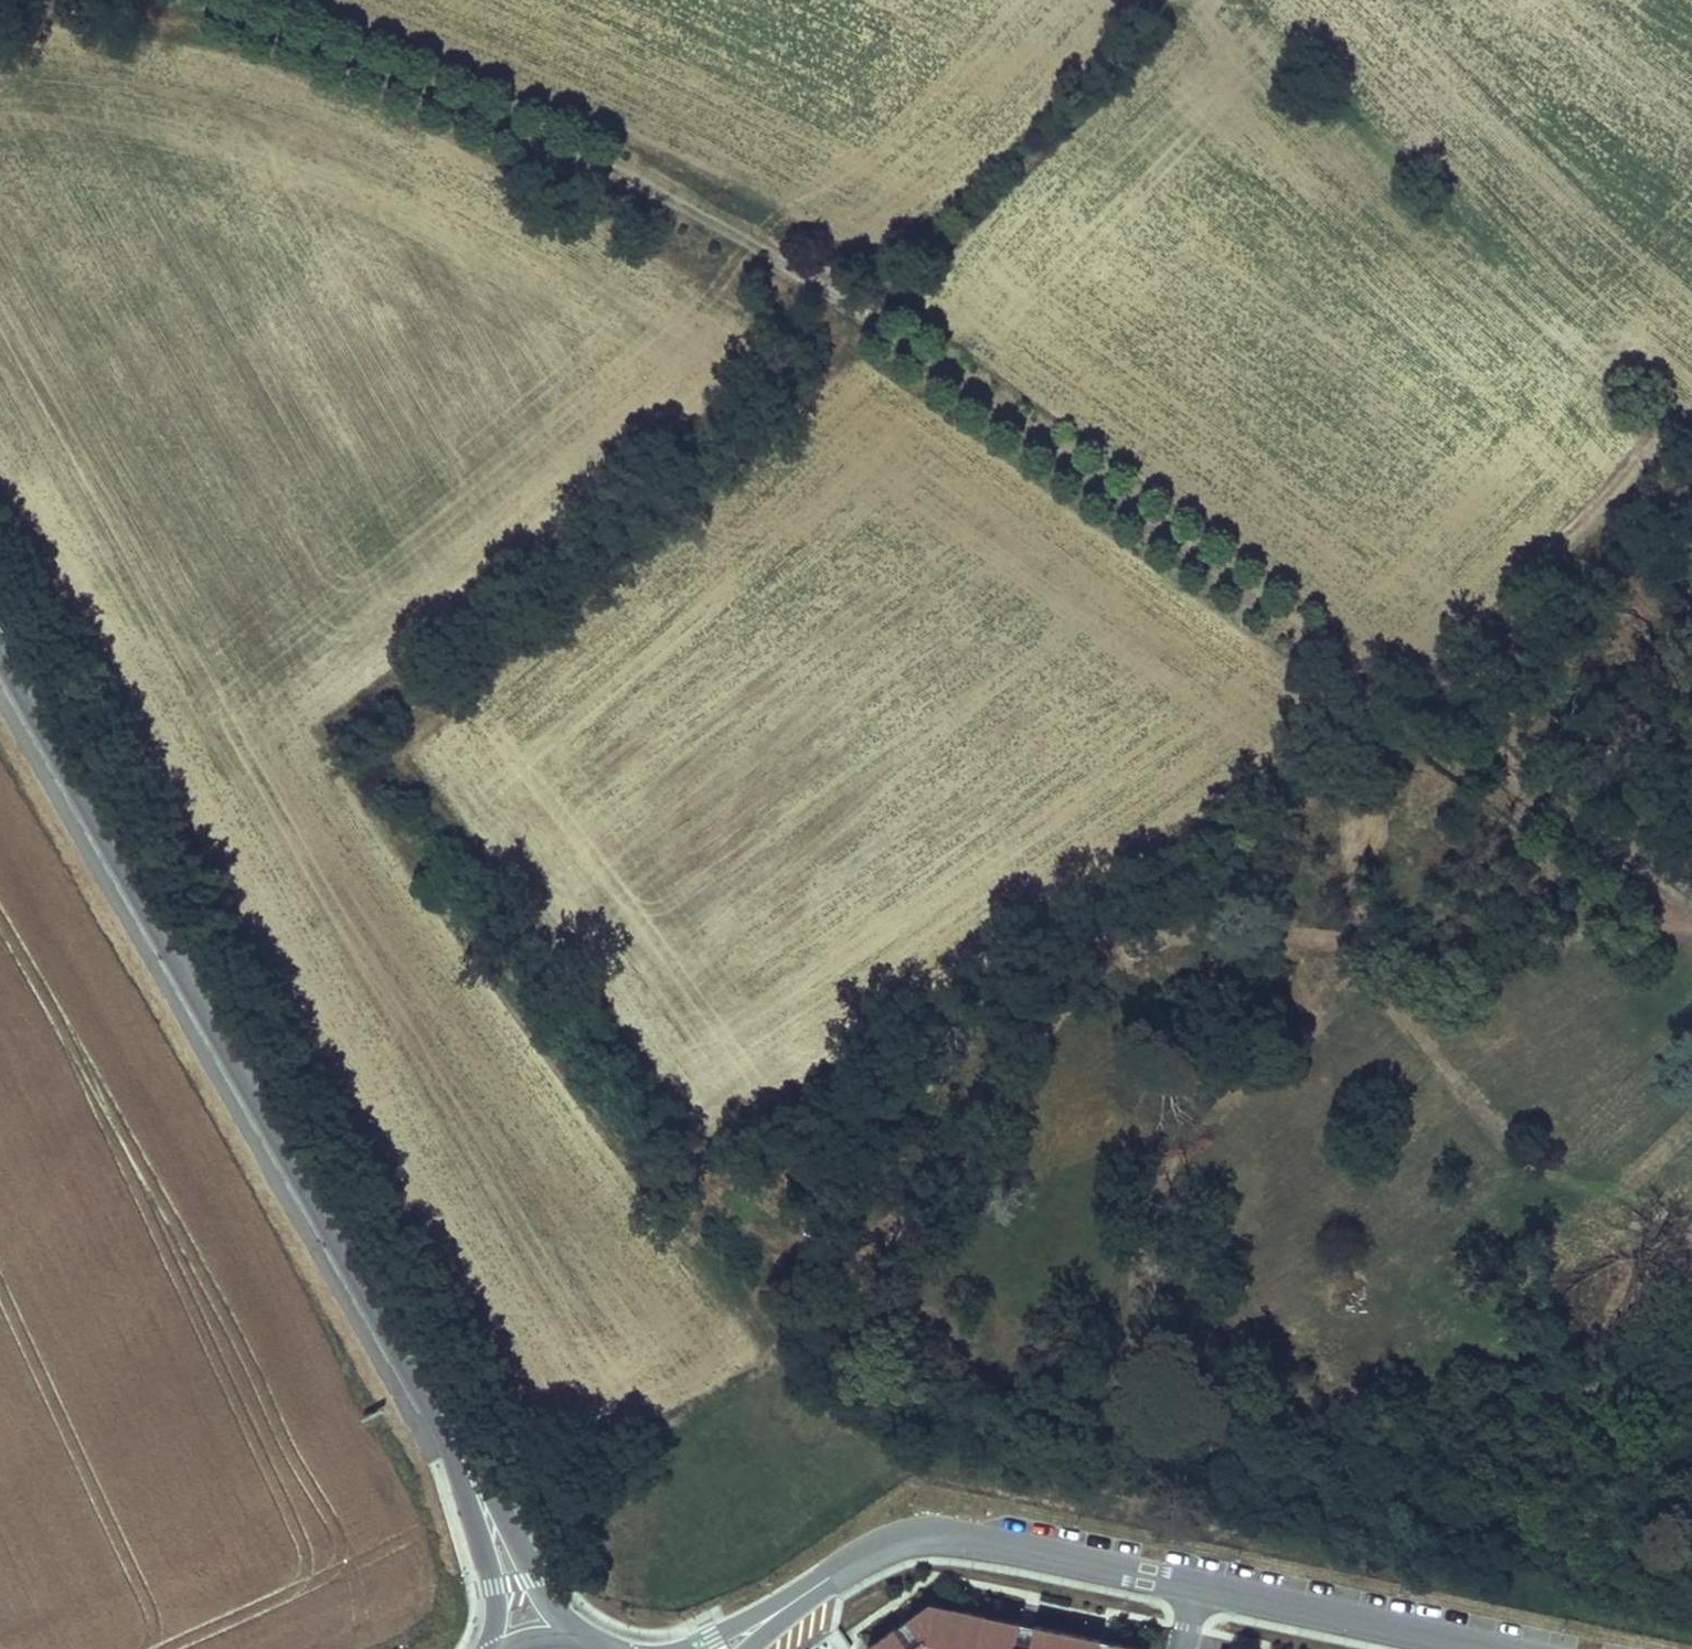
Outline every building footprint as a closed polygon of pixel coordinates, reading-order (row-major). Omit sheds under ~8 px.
[(873,1644),(877,1648),(1154,1648),(935,1600),(873,1644)]
